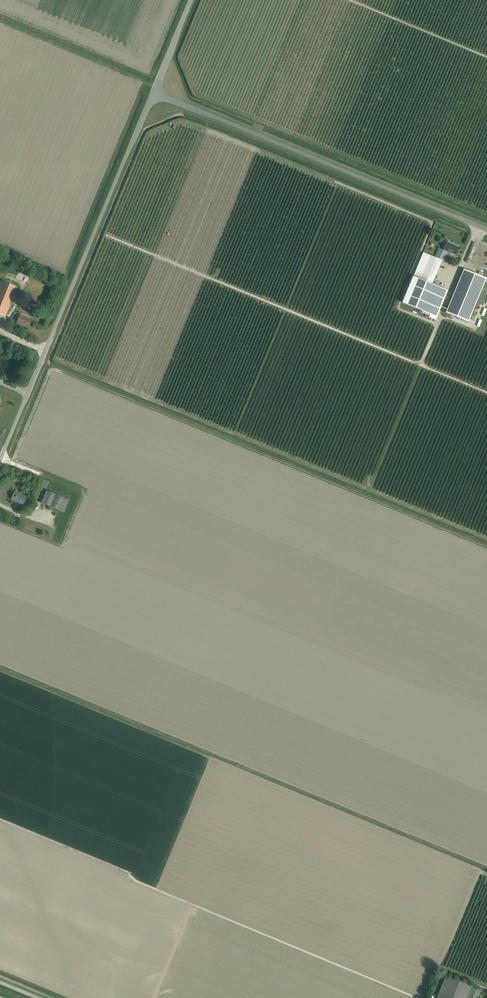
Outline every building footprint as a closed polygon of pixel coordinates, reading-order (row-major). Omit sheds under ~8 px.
[(456,255),(459,247),(446,242),(443,250),(456,255)] [(432,283),(443,256),(438,254),(437,258),(423,252),(414,276),(432,283)] [(468,322),(486,278),(464,269),(446,312),(468,322)] [(402,303),(430,314),(429,317),(436,320),(447,291),(413,277),(402,303)] [(0,282),(0,314),(5,317),(17,288),(0,281),(0,282)] [(483,320),(486,310),(486,309),(483,307),(478,318),(483,320)] [(28,328),(31,319),(20,315),(16,323),(28,328)] [(442,328),(447,329),(450,320),(446,318),(442,328)] [(483,320),(478,318),(474,330),(478,332),(483,320)] [(457,323),(450,320),(447,329),(454,332),(457,323)] [(486,323),(486,322),(483,320),(478,332),(483,334),(486,323)] [(461,335),(464,326),(457,323),(454,332),(461,335)] [(461,335),(467,338),(471,329),(464,326),(461,335)] [(474,330),(471,329),(467,338),(474,341),(478,332),(474,330)] [(474,341),(479,343),(483,334),(478,332),(474,341)] [(46,490),(41,503),(50,507),(56,494),(46,490)] [(23,504),(26,496),(14,491),(11,499),(23,504)] [(56,494),(50,507),(63,512),(69,500),(56,494)] [(481,990),(472,987),(472,986),(446,975),(437,997),(478,997),(481,990)]
